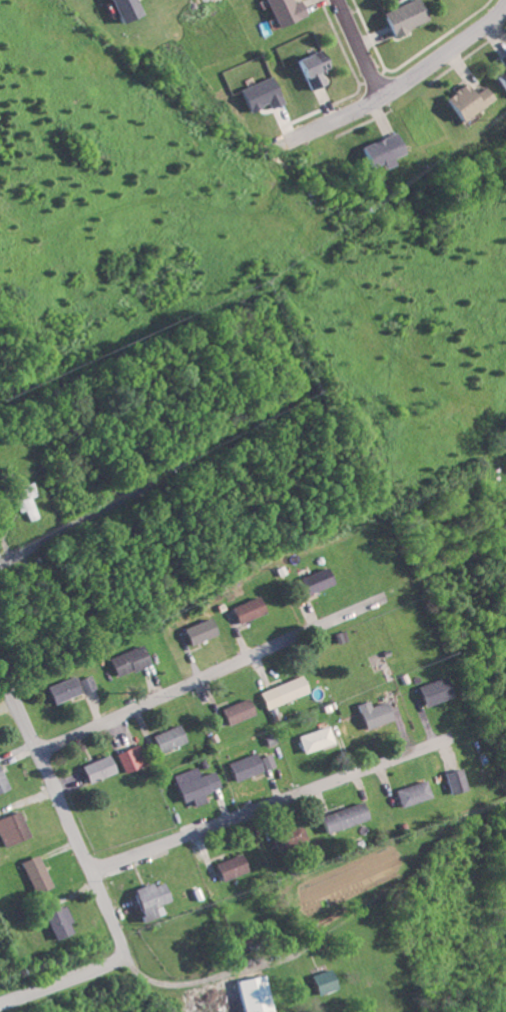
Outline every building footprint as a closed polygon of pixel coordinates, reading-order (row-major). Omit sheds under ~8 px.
[(116,24),(138,15),(132,0),(106,0),(116,24)] [(296,0),(295,0),(290,2),(289,0),(262,0),(274,28),(303,16),(296,0)] [(425,20),(416,0),(410,0),(379,14),(388,36),(425,20)] [(293,59),(303,91),(323,85),(319,71),(327,69),(321,50),(293,59)] [(491,74),(498,92),(505,89),(505,50),(494,55),(500,70),(491,74)] [(244,112),(266,105),(267,109),(279,105),(270,78),(237,88),(244,112)] [(442,96),(453,120),(489,103),(482,88),(468,94),(464,85),(442,96)] [(378,163),(381,169),(390,166),(387,159),(402,153),(394,132),(356,147),(365,169),(378,163)] [(26,496),(32,494),(27,481),(11,488),(15,498),(11,500),(16,512),(21,509),(25,520),(35,516),(26,496)] [(329,583),(321,566),(295,578),(303,594),(329,583)] [(227,606),(233,623),(261,613),(254,596),(227,606)] [(214,634),(208,617),(179,627),(185,644),(214,634)] [(145,663),(136,644),(105,658),(113,677),(145,663)] [(74,678),(78,692),(91,688),(87,674),(74,678)] [(263,709),(303,691),(296,675),(255,693),(263,709)] [(44,685),(50,703),(77,694),(70,676),(44,685)] [(415,684),(421,705),(449,697),(443,676),(415,684)] [(222,725),(251,714),(244,697),(216,708),(222,725)] [(363,730),(388,720),(381,701),(368,706),(365,700),(353,704),(363,730)] [(182,742),(174,724),(147,736),(155,753),(182,742)] [(331,744),(327,727),(296,734),(301,752),(331,744)] [(115,750),(119,771),(140,767),(135,746),(115,750)] [(259,772),(253,753),(225,761),(230,780),(259,772)] [(258,757),(263,770),(273,766),(268,754),(258,757)] [(82,781),(110,774),(105,756),(77,763),(82,781)] [(170,775),(179,802),(188,799),(190,806),(202,801),(199,793),(216,787),(210,771),(196,775),(194,767),(170,775)] [(464,790),(460,768),(443,771),(446,793),(464,790)] [(428,797),(422,779),(391,790),(396,807),(428,797)] [(317,815),(322,833),(365,820),(360,802),(317,815)] [(2,847),(28,835),(16,810),(0,817),(0,842),(2,847)] [(304,841),(299,824),(269,833),(274,850),(304,841)] [(212,863),(218,881),(245,871),(238,853),(212,863)] [(29,893),(47,887),(37,855),(19,860),(29,893)] [(128,889),(138,921),(159,914),(155,904),(165,900),(159,882),(149,885),(149,882),(128,889)] [(41,911),(50,939),(69,933),(66,923),(67,922),(62,905),(41,911)] [(312,994),(331,989),(326,969),(306,974),(312,994)] [(263,975),(232,979),(237,1011),(267,1011),(263,975)]
